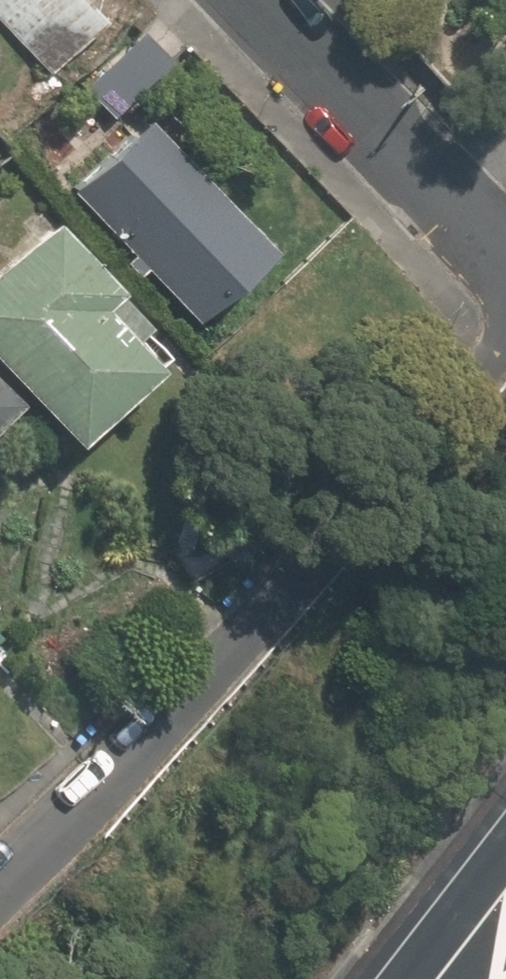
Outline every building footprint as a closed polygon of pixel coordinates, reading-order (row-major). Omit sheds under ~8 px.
[(52,67),(113,6),(107,0),(0,0),(0,14),(52,67)] [(362,11),(374,0),(353,0),(362,11)] [(158,106),(77,185),(203,314),(284,235),(158,106)] [(0,269),(0,338),(94,433),(178,349),(119,290),(133,277),(63,206),(0,269)] [(0,362),(0,427),(32,395),(0,362)]
